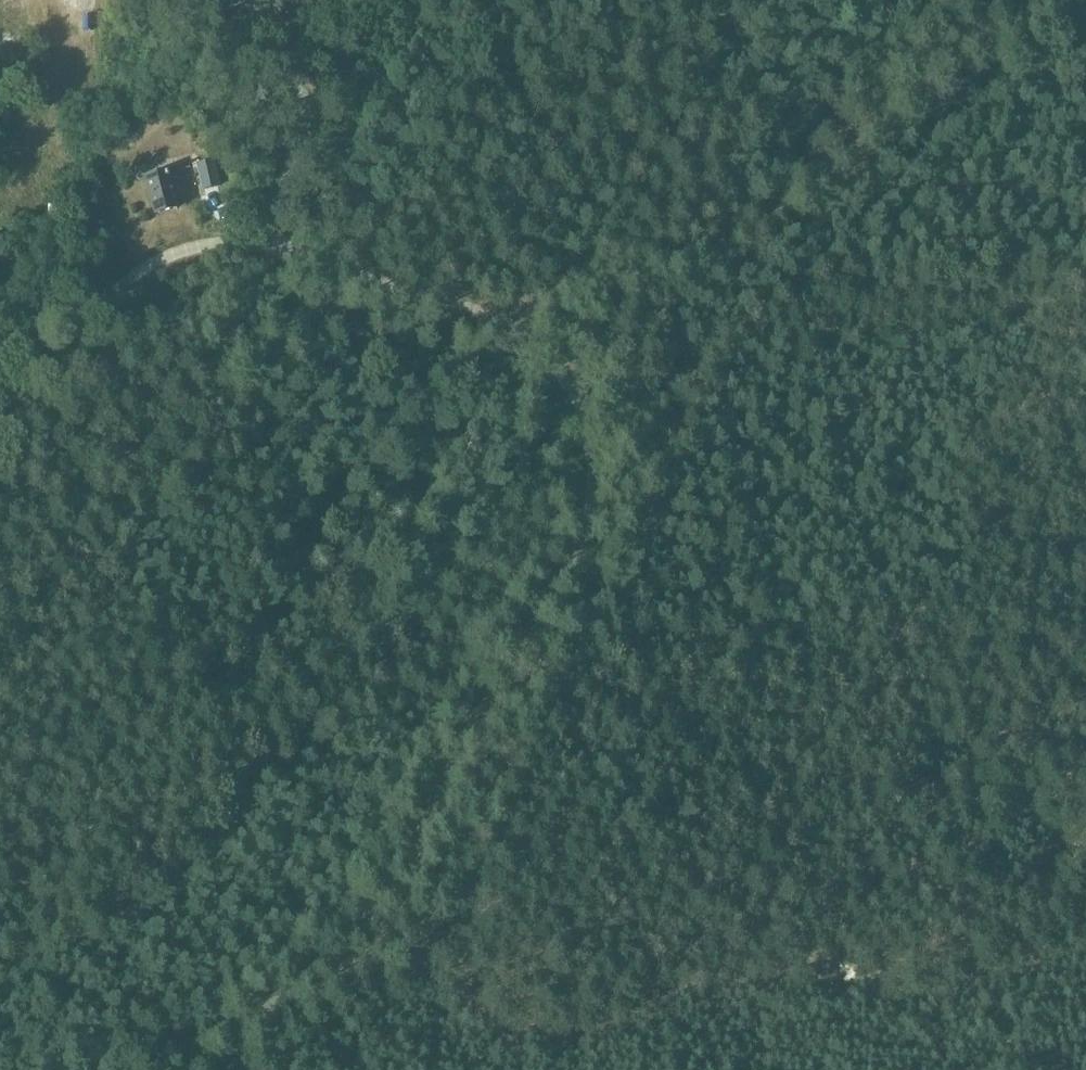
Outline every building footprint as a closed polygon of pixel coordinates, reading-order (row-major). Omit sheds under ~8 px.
[(80,128),(80,118),(64,118),(64,129),(80,128)] [(220,179),(218,173),(215,160),(196,164),(202,191),(221,186),(230,184),(228,177),(220,179)] [(177,200),(187,198),(179,168),(144,177),(155,217),(179,210),(177,200)]
